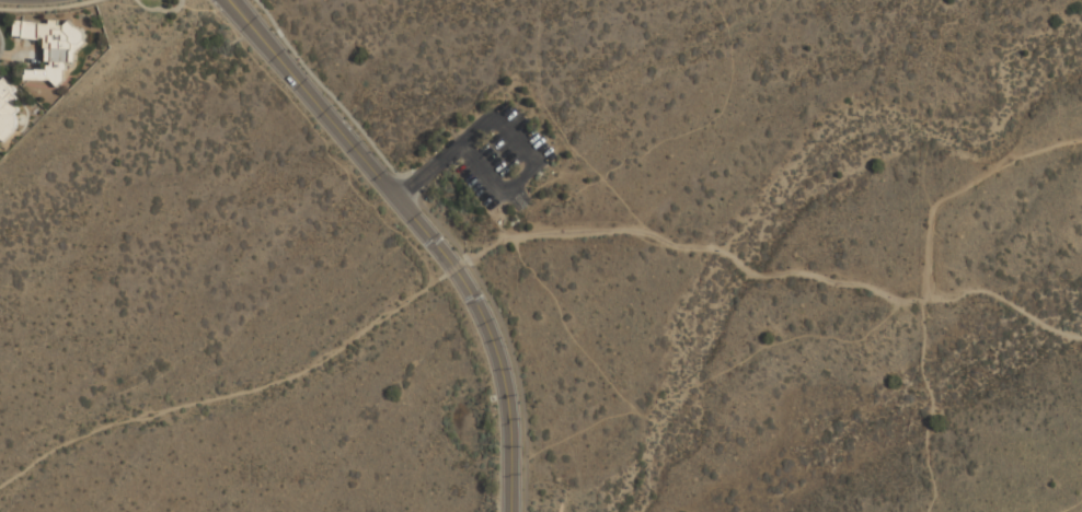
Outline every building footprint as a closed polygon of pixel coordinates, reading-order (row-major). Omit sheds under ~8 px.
[(47,40),(45,69),(26,68),(25,81),(65,83),(66,63),(80,65),(83,25),(14,20),(13,38),(47,40)] [(26,115),(13,102),(21,95),(3,78),(0,81),(0,141),(26,115)]
